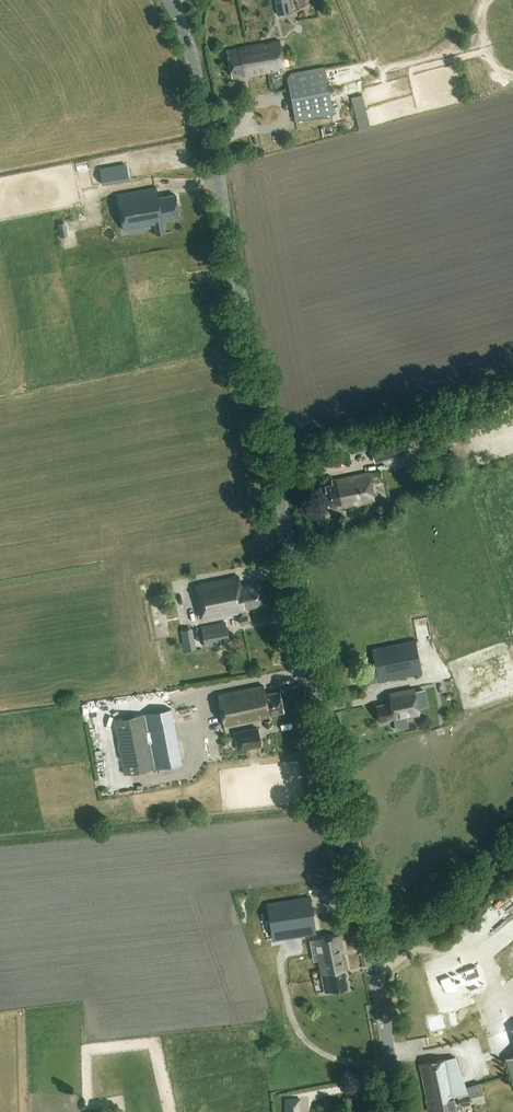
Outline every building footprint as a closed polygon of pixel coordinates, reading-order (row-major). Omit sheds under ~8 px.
[(278,15),(291,12),(289,0),(275,0),(278,15)] [(227,51),(232,78),(239,76),(240,77),(251,75),(251,76),(285,70),(280,41),(247,48),(227,51)] [(291,74),(287,79),(295,121),(334,113),(332,107),(325,67),(291,74)] [(363,129),(375,126),(367,93),(355,96),(363,129)] [(129,181),(126,165),(100,170),(103,186),(129,181)] [(158,189),(117,197),(124,231),(134,229),(150,226),(155,225),(156,225),(157,234),(158,235),(164,234),(166,234),(164,222),(180,219),(176,196),(160,199),(158,189)] [(59,198),(71,204),(74,198),(62,191),(59,198)] [(406,438),(371,449),(371,451),(375,464),(411,453),(408,442),(407,439),(406,438)] [(342,508),(374,502),(368,472),(331,480),(332,484),(323,486),(328,507),(341,504),(342,508)] [(203,621),(242,613),(242,616),(239,617),(241,624),(249,622),(246,611),(249,610),(248,608),(264,605),(259,583),(242,587),(240,578),(196,586),(203,621)] [(225,622),(201,627),(206,647),(230,642),(225,622)] [(379,682),(421,674),(415,642),(372,651),(379,682)] [(272,714),(285,711),(280,690),(266,693),(264,684),(218,694),(225,727),(272,717),(272,714)] [(395,722),(420,717),(414,688),(389,693),(391,702),(376,705),(379,722),(394,719),(395,722)] [(183,713),(196,712),(195,705),(182,707),(183,713)] [(172,709),(114,720),(124,775),(183,764),(181,756),(186,755),(183,740),(178,741),(172,709)] [(258,728),(235,732),(237,744),(245,742),(246,748),(261,745),(258,728)] [(221,741),(220,744),(221,747),(224,748),(228,747),(229,744),(227,740),(224,739),(221,741)] [(311,897),(267,904),(272,941),(316,934),(311,897)] [(316,939),(319,950),(321,961),(319,961),(325,992),(348,989),(344,970),(347,970),(340,934),(316,939)] [(484,986),(477,965),(440,979),(445,993),(459,992),(458,988),(467,985),(470,992),(484,986)] [(419,1064),(429,1111),(437,1110),(438,1111),(462,1111),(461,1106),(471,1104),(470,1102),(469,1098),(483,1094),(480,1083),(466,1087),(456,1057),(450,1058),(419,1064)] [(505,1060),(512,1084),(512,1057),(505,1060)] [(285,1111),(299,1111),(299,1102),(301,1102),(301,1096),(284,1097),(285,1111)]
